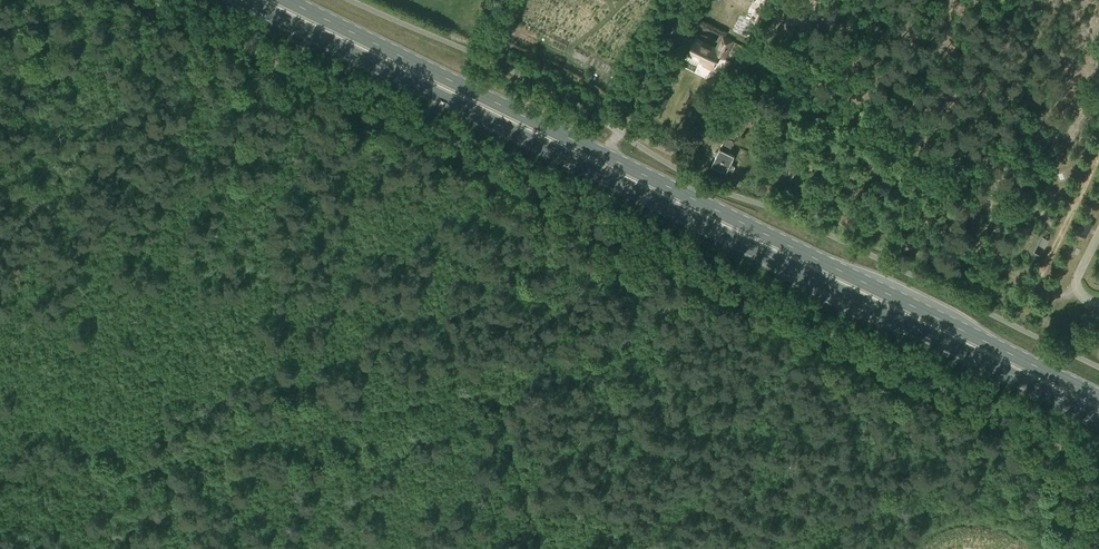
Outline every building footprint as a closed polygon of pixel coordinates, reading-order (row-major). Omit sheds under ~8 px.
[(694,44),(687,60),(700,66),(702,62),(714,68),(723,50),(728,52),(734,40),(724,35),(718,48),(716,51),(708,47),(695,41),(694,44)] [(721,148),(729,152),(739,131),(742,133),(748,120),(736,114),(730,126),(721,148)] [(721,148),(715,160),(713,165),(727,171),(735,154),(729,152),(721,148)] [(1082,220),(1075,233),(1087,238),(1093,225),(1082,220)]
